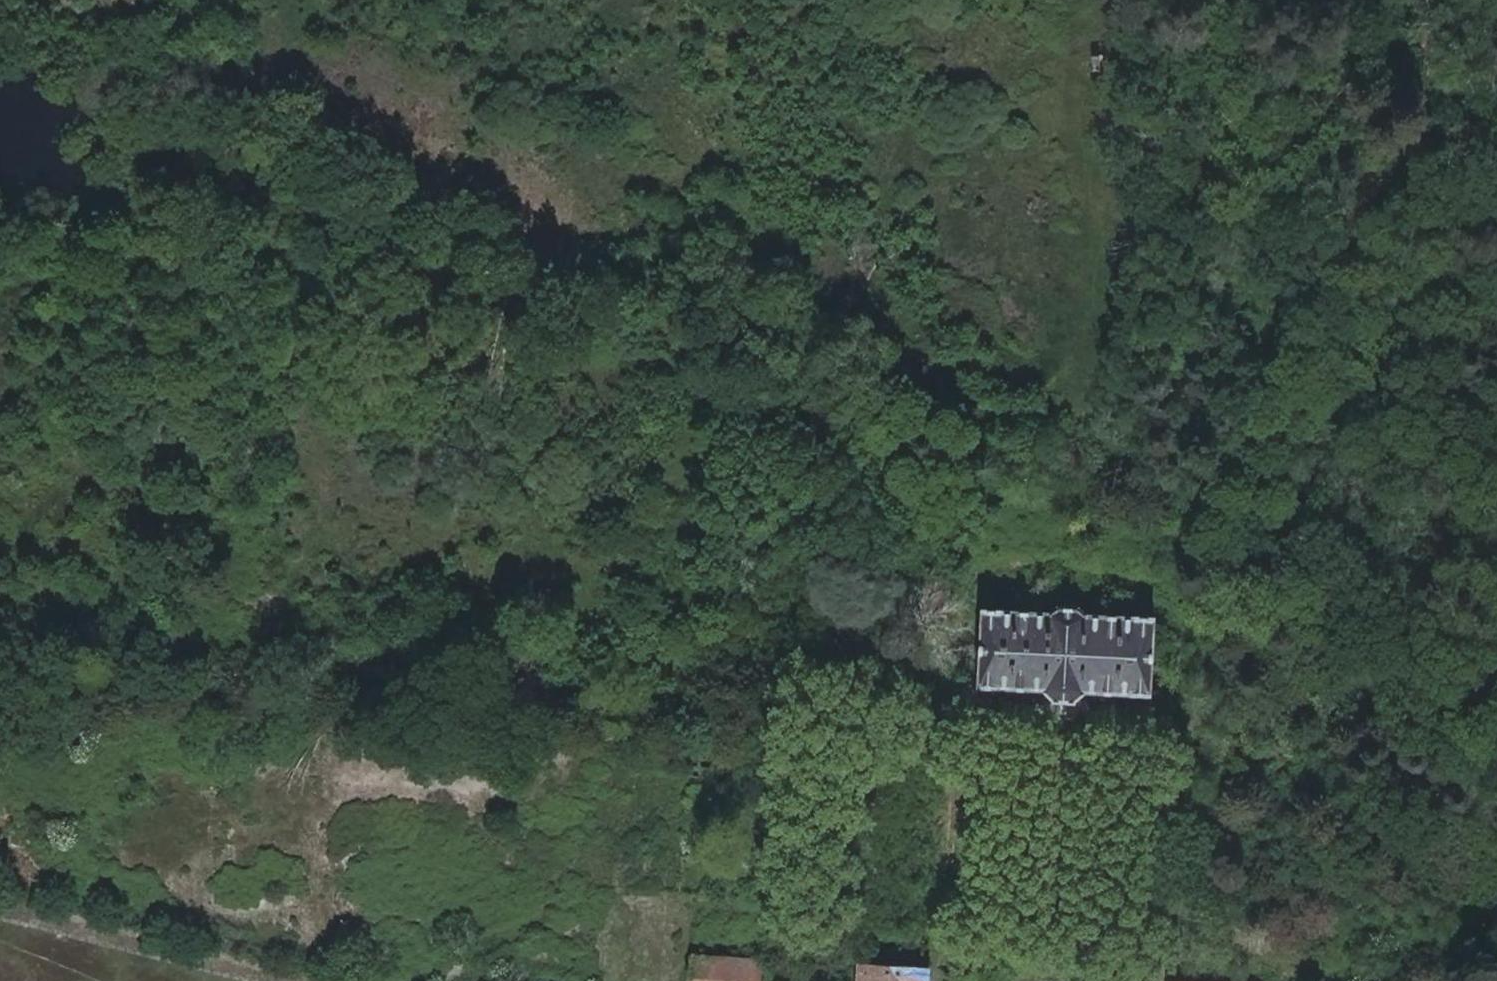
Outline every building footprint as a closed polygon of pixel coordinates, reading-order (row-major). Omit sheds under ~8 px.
[(1088,687),(1151,690),(1155,613),(1088,611),(1079,605),(1060,604),(1055,609),(983,607),(981,683),(1044,685),(1055,698),(1079,699),(1088,687)] [(760,960),(697,955),(695,980),(759,980),(760,960)] [(924,969),(863,968),(863,980),(924,980),(924,969)]
